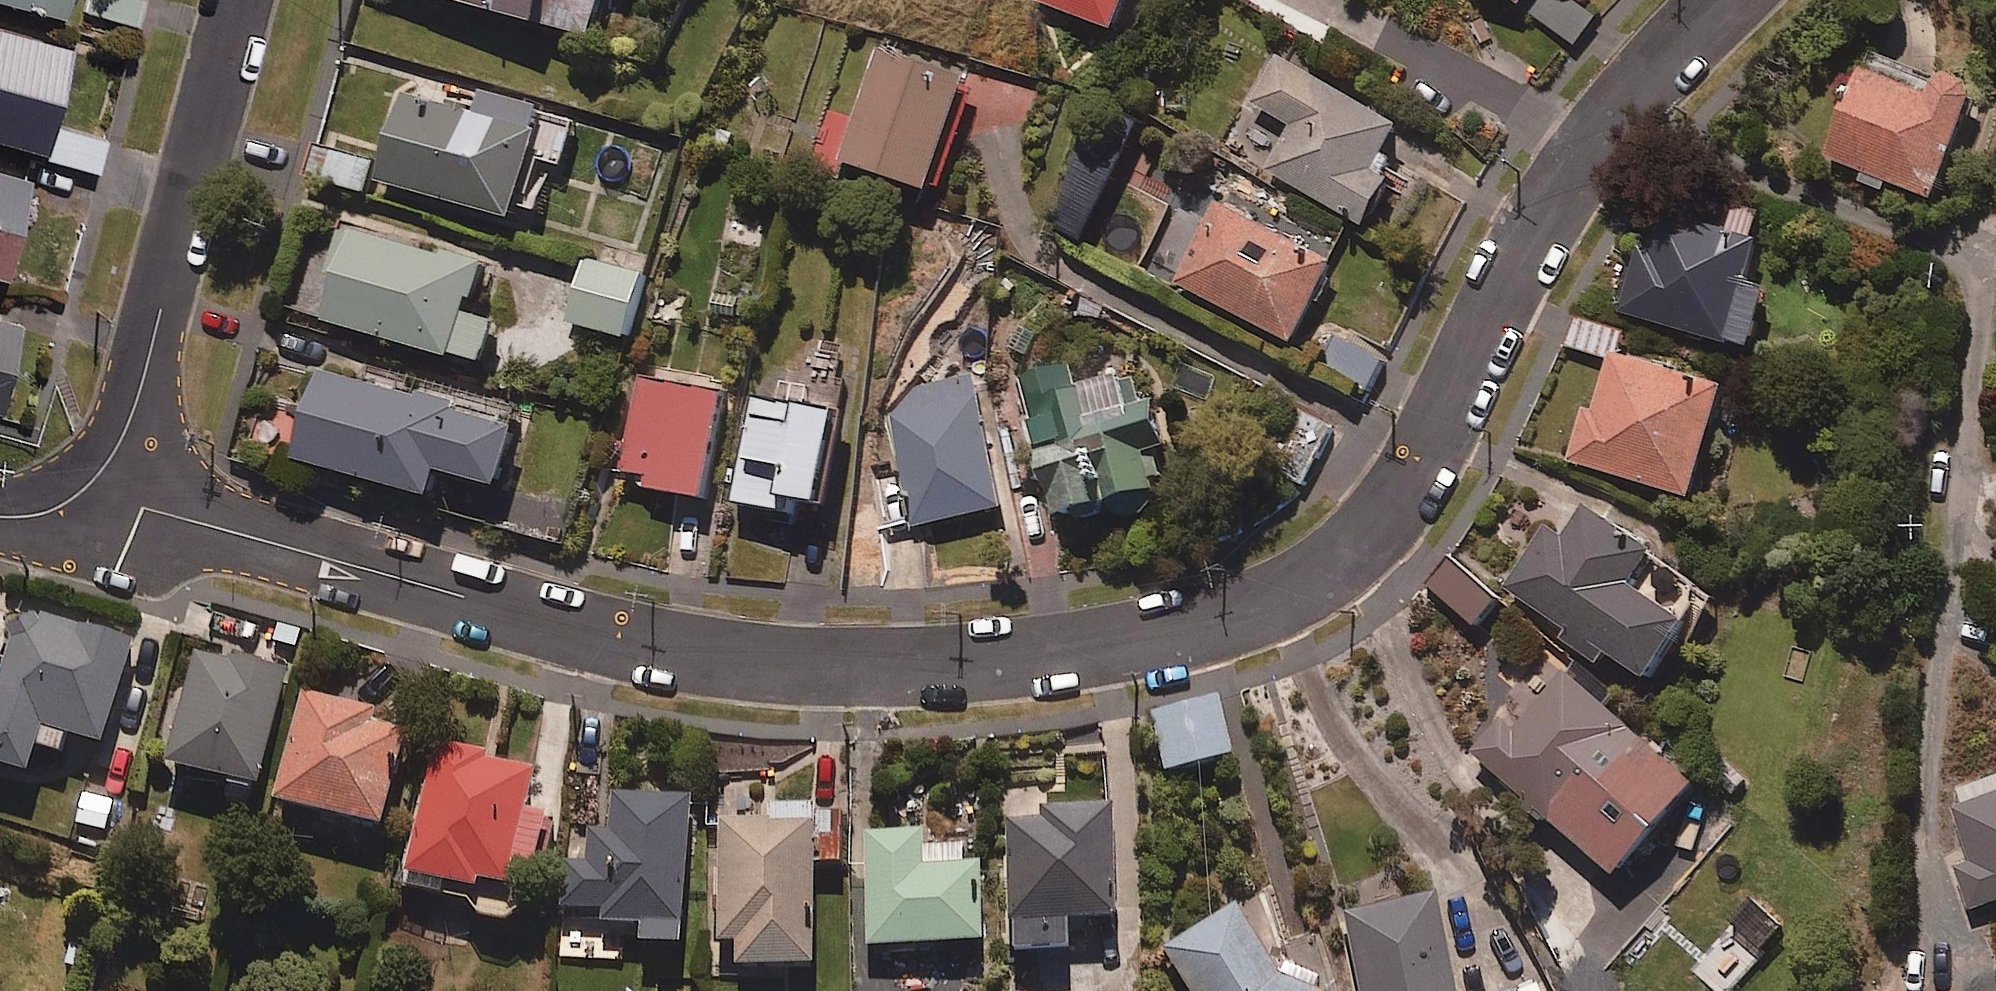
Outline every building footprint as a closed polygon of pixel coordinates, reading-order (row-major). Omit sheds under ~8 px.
[(94,9),(133,19),(139,0),(97,0),(94,9)] [(591,29),(598,0),(481,0),(591,29)] [(1113,24),(1122,0),(1049,0),(1113,24)] [(1573,0),(1557,0),(1542,23),(1574,45),(1594,14),(1573,0)] [(0,21),(0,130),(32,139),(60,38),(0,21)] [(964,69),(878,41),(851,124),(828,117),(813,164),(836,172),(842,155),(928,182),(964,69)] [(1399,115),(1278,47),(1239,118),(1278,140),(1264,164),(1361,218),(1398,153),(1382,145),(1399,115)] [(1935,71),(1926,84),(1858,58),(1821,153),(1934,196),(1974,90),(1970,76),(1948,64),(1935,71)] [(474,110),(401,90),(378,173),(512,210),(541,102),(480,85),(474,110)] [(102,136),(50,121),(41,151),(93,166),(102,136)] [(372,158),(331,148),(323,177),(365,187),(372,158)] [(0,167),(0,247),(20,172),(0,167)] [(1335,251),(1214,194),(1173,280),(1294,337),(1335,251)] [(1659,208),(1650,245),(1633,241),(1615,313),(1752,349),(1771,278),(1748,272),(1759,233),(1754,230),(1761,206),(1738,200),(1732,226),(1659,208)] [(316,312),(487,357),(498,313),(464,304),(476,257),(340,221),(316,312)] [(641,269),(584,254),(567,318),(625,333),(641,269)] [(0,313),(0,354),(10,316),(0,313)] [(1383,359),(1343,338),(1330,362),(1370,383),(1383,359)] [(1720,380),(1612,351),(1596,408),(1585,401),(1569,457),(1690,490),(1720,380)] [(1072,372),(1068,357),(1019,370),(1055,512),(1116,497),(1120,512),(1162,502),(1147,443),(1167,438),(1155,390),(1129,397),(1120,360),(1072,372)] [(517,413),(317,362),(294,453),(432,488),(438,463),(500,479),(517,413)] [(726,388),(641,371),(618,481),(704,498),(726,388)] [(839,389),(761,373),(736,494),(788,505),(792,488),(817,493),(839,389)] [(1001,506),(978,375),(888,391),(911,522),(1001,506)] [(1566,530),(1546,517),(1504,580),(1569,622),(1562,633),(1599,657),(1606,645),(1648,672),(1688,612),(1635,577),(1655,545),(1586,500),(1566,530)] [(1453,551),(1426,582),(1474,623),(1501,593),(1453,551)] [(0,626),(0,765),(25,771),(32,747),(61,755),(66,736),(101,746),(131,639),(29,611),(0,626)] [(285,669),(192,646),(164,759),(257,782),(285,669)] [(1471,748),(1616,869),(1695,775),(1565,667),(1515,726),(1500,714),(1471,748)] [(372,705),(298,687),(271,799),(378,826),(402,730),(368,721),(372,705)] [(1216,695),(1149,710),(1163,768),(1230,753),(1216,695)] [(482,749),(432,738),(397,884),(438,893),(441,880),(473,887),(475,878),(501,884),(506,860),(530,866),(543,810),(519,804),(527,768),(480,757),(482,749)] [(689,794),(608,789),(606,828),(586,827),(584,860),(564,859),(561,902),(601,905),(600,922),(636,924),(635,941),(680,943),(689,794)] [(1951,805),(1970,857),(1953,863),(1970,908),(1995,899),(1995,789),(1951,805)] [(117,803),(83,793),(73,824),(108,834),(117,803)] [(1035,815),(1002,816),(1005,919),(1011,919),(1012,949),(1070,947),(1069,918),(1115,917),(1111,799),(1035,802),(1035,815)] [(767,814),(713,814),(714,938),(732,937),(732,964),(812,964),(812,862),(839,862),(839,810),(813,810),(813,800),(767,800),(767,814)] [(919,827),(858,829),(864,946),(983,941),(979,858),(961,859),(960,840),(920,841),(919,827)] [(1334,907),(1352,990),(1456,990),(1434,886),(1334,907)] [(1782,924),(1749,896),(1723,927),(1757,955),(1782,924)] [(1235,902),(1162,946),(1189,990),(1323,990),(1277,972),(1235,902)] [(88,947),(69,940),(61,964),(80,970),(88,947)]
